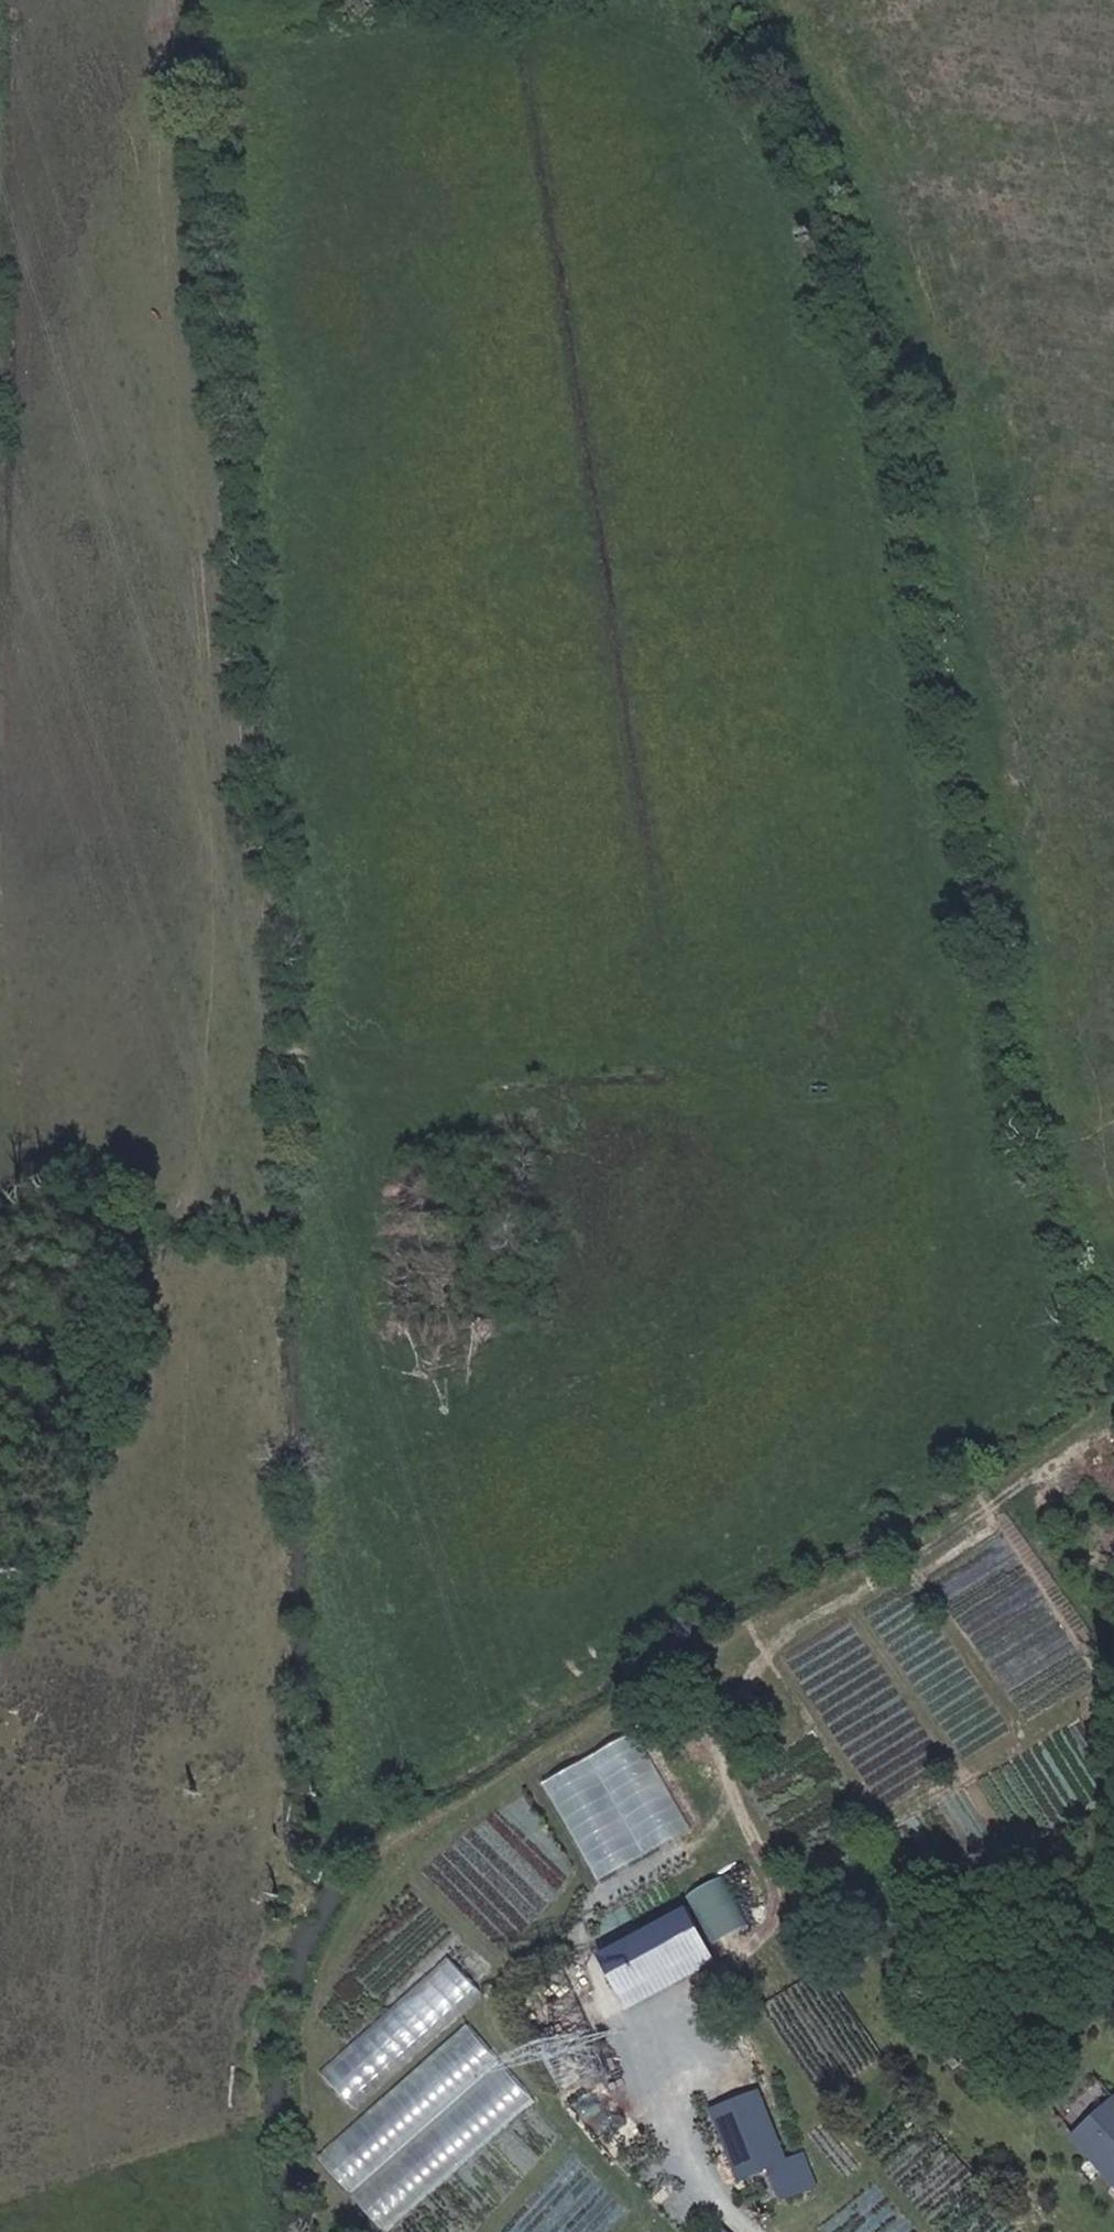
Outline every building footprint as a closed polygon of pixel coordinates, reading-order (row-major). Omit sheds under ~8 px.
[(723,1874),(683,1898),(709,1953),(752,1929),(723,1874)] [(685,1910),(596,1957),(627,2013),(714,1963),(709,1953),(685,1910)] [(449,1957),(315,2069),(352,2114),(483,1996),(449,1957)] [(764,1998),(747,2004),(762,2046),(720,2061),(746,2130),(774,2119),(787,2153),(817,2142),(806,2111),(790,2117),(764,2045),(779,2040),(764,1998)] [(495,2063),(465,2027),(323,2155),(354,2197),(495,2063)] [(354,2197),(384,2231),(390,2231),(529,2104),(495,2063),(354,2197)] [(1100,2194),(1068,2108),(1017,2127),(1049,2213),(1100,2194)]
